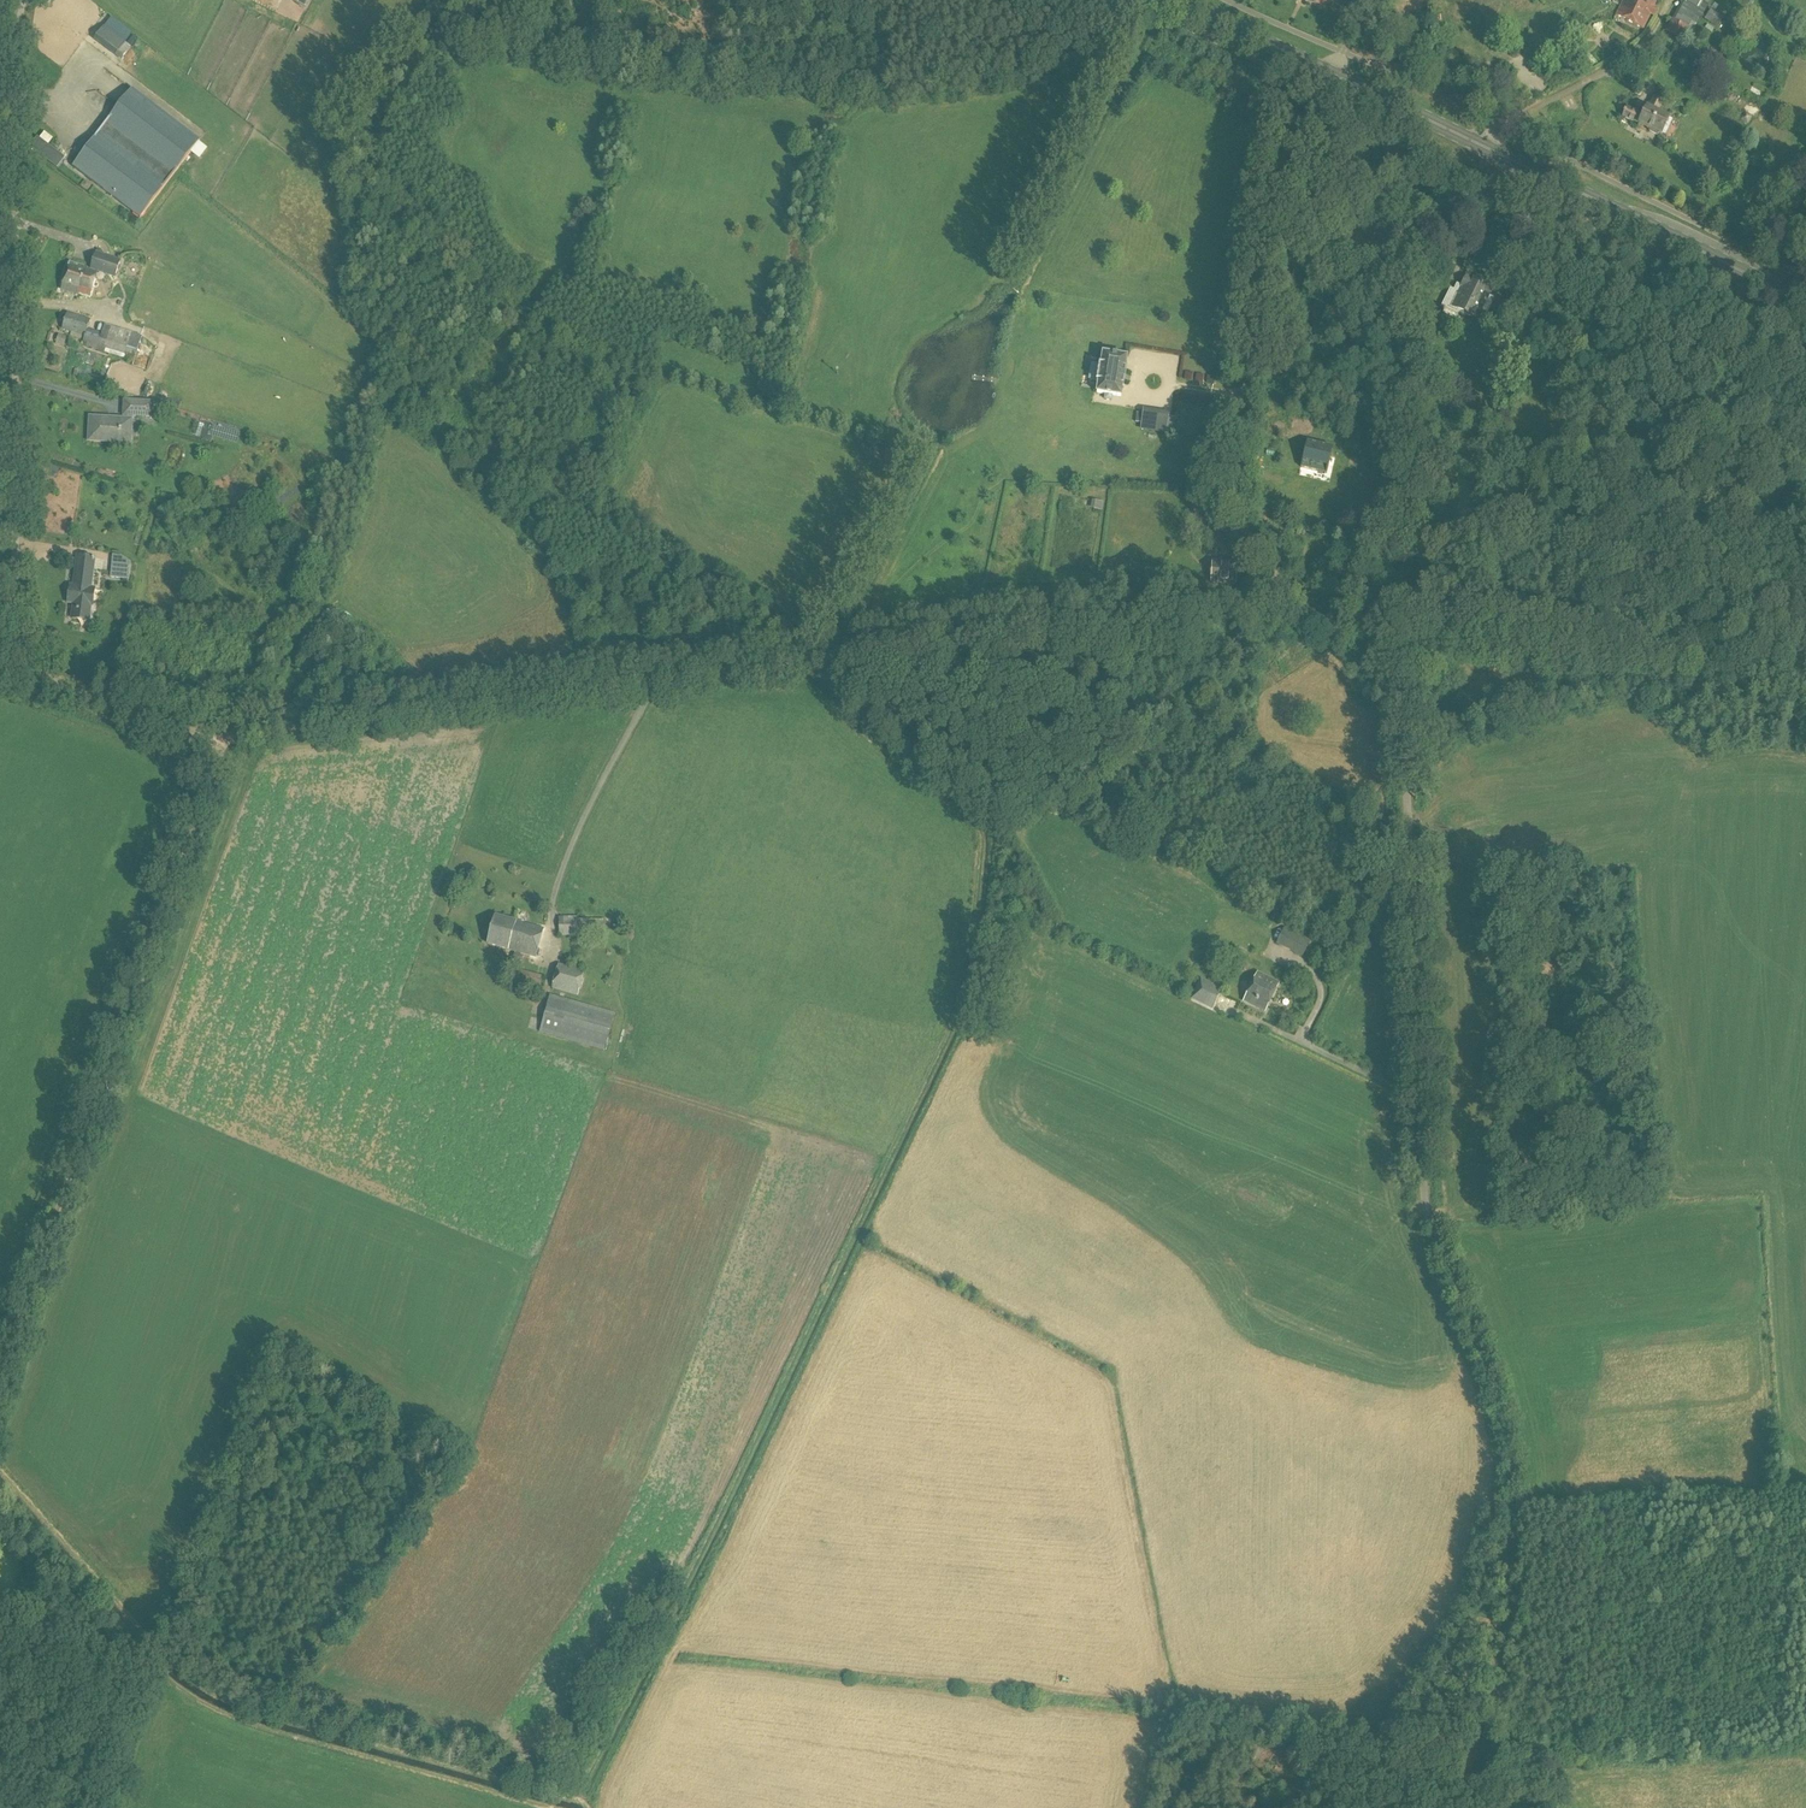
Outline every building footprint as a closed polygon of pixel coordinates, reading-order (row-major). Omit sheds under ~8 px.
[(1616,15),(1643,28),(1650,13),(1653,15),(1656,8),(1653,7),(1656,0),(1623,0),(1616,15)] [(1699,0),(1685,0),(1675,20),(1672,19),(1667,30),(1681,37),(1682,35),(1688,38),(1698,17),(1701,18),(1708,4),(1710,0),(1700,0),(1699,0)] [(287,4),(281,2),(279,12),(285,13),(287,4)] [(1723,17),(1710,10),(1704,19),(1717,27),(1723,17)] [(132,47),(126,42),(105,25),(94,39),(116,56),(116,55),(122,60),(132,47)] [(133,89),(108,121),(74,167),(142,218),(201,140),(133,89)] [(1661,135),(1666,137),(1674,121),(1669,118),(1670,117),(1657,112),(1662,102),(1666,94),(1657,90),(1648,108),(1646,107),(1642,116),(1626,108),(1622,117),(1649,130),(1649,132),(1658,136),(1659,134),(1661,135)] [(66,158),(49,145),(40,139),(38,137),(30,148),(58,169),(66,158)] [(193,155),(205,165),(215,153),(203,143),(193,155)] [(91,268),(99,270),(116,276),(121,260),(96,252),(91,268)] [(90,296),(99,270),(91,268),(70,261),(61,289),(77,294),(78,292),(90,296)] [(1444,310),(1452,306),(1477,318),(1486,299),(1493,302),(1490,309),(1505,316),(1512,301),(1497,294),(1495,298),(1489,294),(1492,288),(1486,285),(1486,283),(1475,278),(1474,280),(1466,276),(1460,289),(1456,287),(1455,290),(1451,289),(1443,307),(1444,310)] [(72,333),(85,336),(84,340),(83,342),(135,358),(143,335),(105,324),(102,332),(88,328),(91,320),(68,312),(62,330),(72,333)] [(64,347),(67,337),(59,334),(56,344),(64,347)] [(145,352),(141,368),(151,371),(155,354),(145,352)] [(1127,358),(1103,354),(1101,365),(1099,365),(1096,382),(1098,383),(1097,393),(1105,395),(1105,399),(1111,400),(1112,396),(1121,397),(1122,386),(1123,387),(1126,369),(1125,369),(1127,358)] [(90,417),(89,441),(112,442),(112,444),(131,445),(132,419),(132,416),(153,417),(154,402),(125,401),(124,418),(90,417)] [(1152,415),(1143,413),(1141,428),(1150,429),(1152,415)] [(1307,438),(1301,464),(1326,470),(1333,444),(1307,438)] [(89,620),(91,605),(93,605),(95,588),(92,588),(95,558),(77,556),(74,585),(70,585),(68,603),(74,603),(72,618),(89,620)] [(1237,561),(1213,560),(1211,582),(1236,584),(1237,561)] [(123,579),(129,580),(130,567),(124,566),(112,565),(111,572),(124,573),(123,579)] [(487,944),(509,950),(536,958),(544,928),(518,921),(496,914),(487,944)] [(604,919),(577,919),(577,916),(559,916),(559,935),(605,936),(604,919)] [(1304,954),(1310,941),(1284,929),(1278,942),(1304,954)] [(578,996),(579,991),(584,975),(585,970),(559,963),(551,988),(578,996)] [(1265,1011),(1279,983),(1258,973),(1244,1000),(1265,1011)] [(1211,1009),(1221,989),(1207,982),(1198,1002),(1211,1009)] [(615,1012),(550,994),(539,1032),(604,1050),(615,1012)] [(1289,1023),(1282,1020),(1279,1026),(1286,1029),(1289,1023)]
